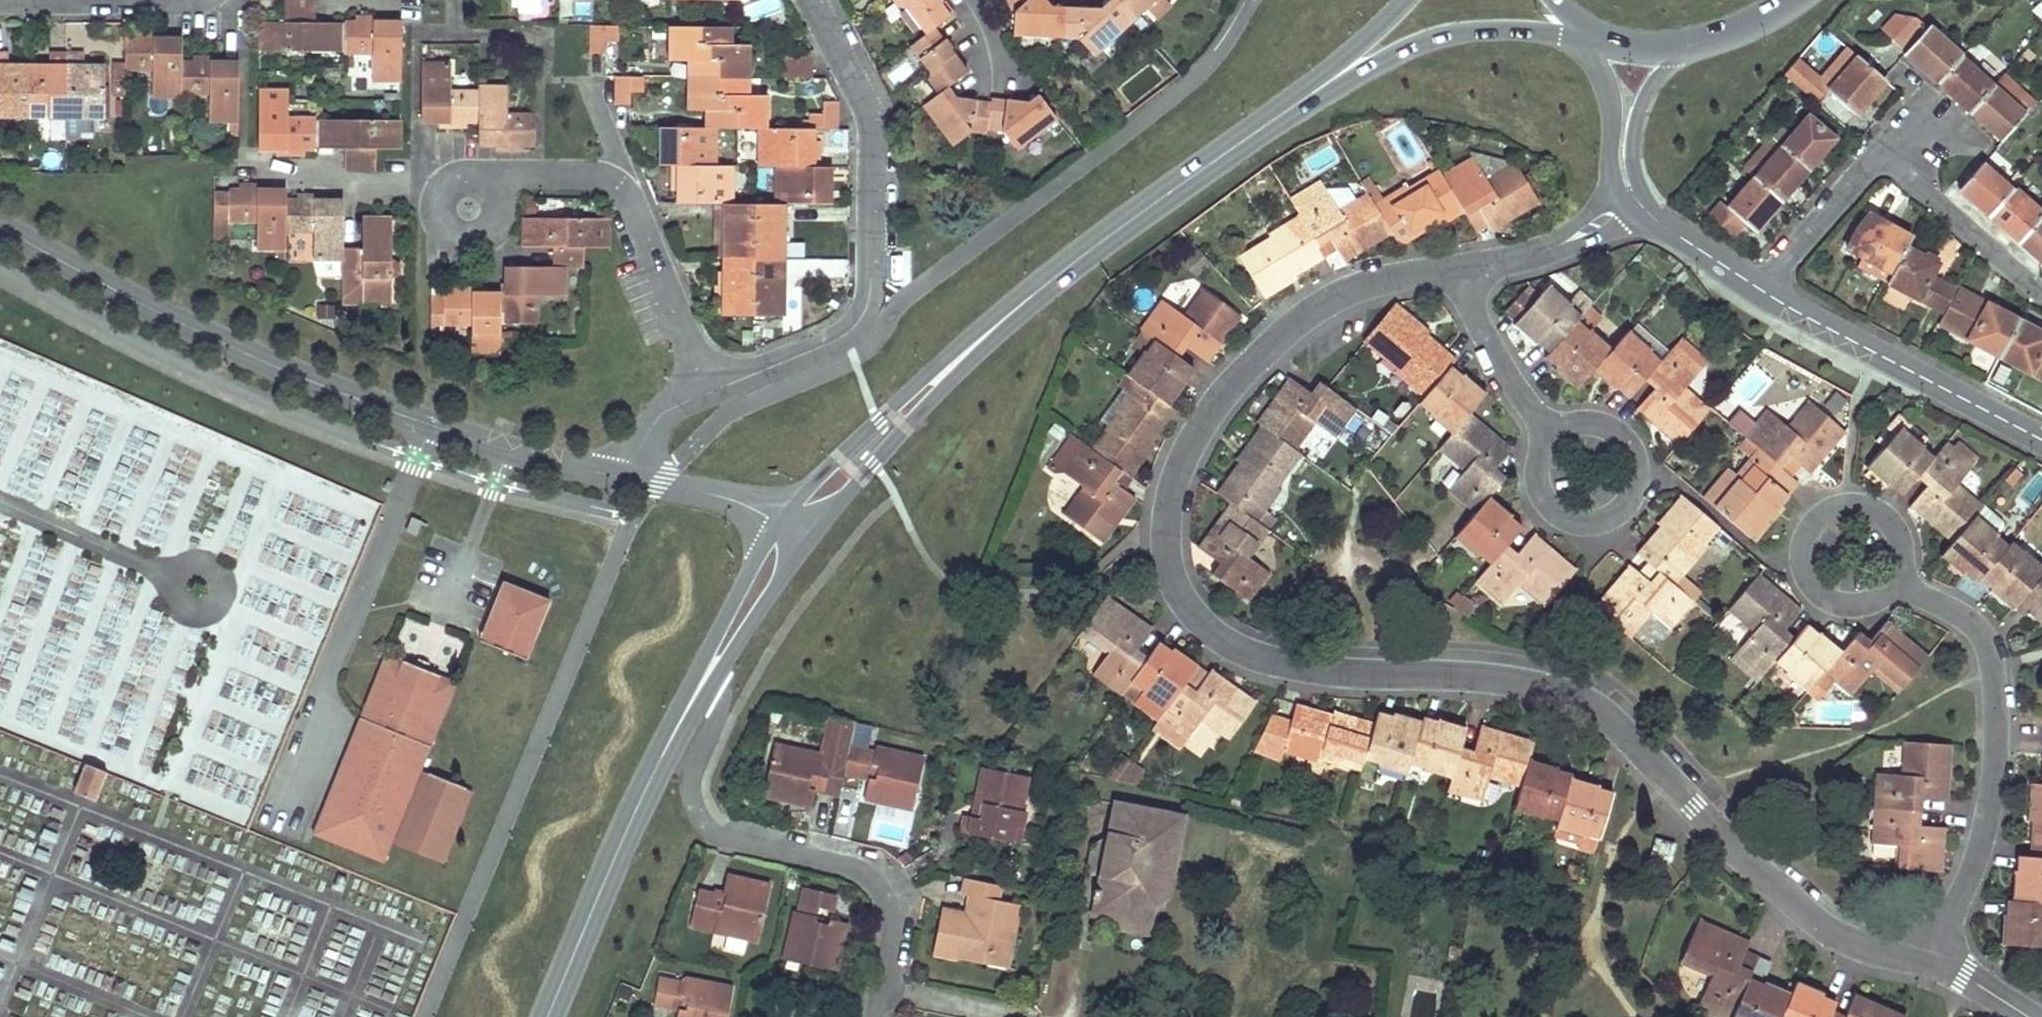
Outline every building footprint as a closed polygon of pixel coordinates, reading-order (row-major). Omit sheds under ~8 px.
[(898,8),(906,10),(925,35),(935,28),(951,16),(941,4),(943,3),(944,0),(892,0),(898,8)] [(1064,7),(1060,2),(1056,2),(1052,7),(1045,0),(1004,0),(1003,2),(1013,13),(1013,37),(1063,39),(1064,7)] [(1110,1),(1131,24),(1148,8),(1157,0),(1110,0),(1110,1)] [(1148,8),(1159,20),(1171,8),(1164,0),(1157,0),(1148,8)] [(1101,8),(1064,7),(1063,39),(1078,39),(1095,58),(1131,24),(1110,1),(1103,1),(1101,2),(1101,8)] [(284,2),(283,12),(283,22),(270,22),(259,22),(258,52),(289,52),(289,47),(300,47),(300,52),(344,53),(344,23),(315,23),(303,23),(303,18),(315,18),(315,3),(284,2)] [(1937,87),(1940,83),(1960,61),(1962,59),(1928,28),(1924,31),(1913,20),(1896,16),(1883,33),(1893,42),(1905,52),(1919,65),(1917,69),(1923,74),(1937,87)] [(355,24),(344,23),(344,53),(372,53),(371,81),(393,81),(393,93),(401,93),(402,24),(393,24),(373,23),(373,18),(355,18),(355,24)] [(591,54),(598,54),(605,54),(604,41),(617,41),(617,26),(590,26),(590,53),(591,54)] [(693,78),(717,78),(717,61),(708,61),(708,45),(700,45),(700,27),(668,27),(668,60),(686,60),(694,60),(693,78)] [(717,61),(717,78),(740,79),(748,79),(748,45),(732,45),(724,45),(725,27),(700,27),(700,45),(708,45),(708,61),(717,61)] [(725,27),(724,45),(732,45),(732,27),(725,27)] [(945,39),(935,28),(925,35),(909,47),(929,73),(927,80),(938,94),(947,87),(967,71),(951,50),(953,49),(954,44),(950,39),(946,39),(945,39)] [(181,98),(181,93),(181,62),(181,41),(153,40),(153,34),(147,34),(135,34),(135,40),(124,40),(124,66),(124,69),(139,70),(139,64),(152,64),(152,70),(152,97),(181,98)] [(1821,81),(1831,89),(1857,59),(1846,49),(1820,80),(1821,81)] [(811,79),(811,65),(811,60),(811,51),(783,51),(783,79),(811,79)] [(28,118),(28,65),(18,65),(13,68),(12,81),(7,81),(8,68),(7,53),(0,52),(0,118),(28,118)] [(1919,65),(1905,52),(1902,56),(1917,69),(1919,65)] [(42,65),(28,65),(28,118),(66,119),(66,53),(49,53),(49,69),(48,81),(44,80),(45,69),(42,65)] [(83,53),(66,53),(66,119),(66,134),(66,139),(75,139),(79,136),(79,132),(93,132),(93,119),(104,120),(104,67),(90,66),(84,66),(84,61),(83,53)] [(238,122),(238,93),(238,63),(212,63),(211,57),(202,57),(192,57),(192,63),(181,62),(181,93),(197,93),(197,96),(208,95),(208,122),(230,122),(238,122)] [(1855,117),(1860,112),(1864,107),(1860,104),(1864,100),(1868,103),(1885,83),(1857,59),(1831,89),(1827,94),(1855,117)] [(693,78),(694,60),(686,60),(685,78),(693,78)] [(1820,80),(1809,70),(1798,61),(1783,77),(1807,97),(1821,81),(1820,80)] [(1969,115),(1992,89),(1960,61),(1940,83),(1953,95),(1950,98),(1969,115)] [(466,123),(478,123),(478,93),(462,92),(462,99),(450,99),(450,92),(450,64),(421,64),(420,122),(448,122),(448,128),(466,129),(466,123)] [(124,69),(124,66),(111,65),(111,96),(124,96),(124,69)] [(615,106),(622,106),(629,106),(630,92),(642,92),(642,78),(615,77),(614,87),(614,105),(615,106)] [(711,111),(711,128),(714,128),(735,129),(735,111),(726,111),(726,96),(717,95),(717,78),(693,78),(685,78),(685,110),(703,111),(711,111)] [(747,129),(758,129),(766,129),(766,96),(748,96),(740,96),(740,79),(717,78),(717,95),(726,96),(726,111),(735,111),(735,129),(747,129)] [(1992,89),(2024,117),(2034,106),(2002,78),(1992,89)] [(534,146),(534,131),(534,116),(520,116),(520,123),(506,123),(506,116),(507,88),(486,88),(486,80),(478,80),(478,93),(478,123),(477,146),(505,146),(505,152),(524,152),(524,146),(534,146)] [(1949,97),(1950,98),(1953,95),(1940,83),(1937,87),(1949,97)] [(948,88),(947,87),(938,94),(922,107),(951,146),(970,132),(986,135),(986,129),(990,102),(953,97),(954,95),(954,92),(951,88),(948,88)] [(2024,117),(1992,89),(1969,115),(1978,124),(1982,121),(1986,124),(1983,127),(1988,133),(2000,143),(2024,117)] [(304,150),(315,150),(316,120),(300,119),(300,126),(287,126),(287,120),(288,93),(258,92),(257,150),(286,150),(286,155),(304,156),(304,150)] [(991,98),(990,102),(986,129),(1002,131),(1017,151),(1057,121),(1038,96),(1034,95),(1028,99),(1027,103),(991,98)] [(810,130),(813,130),(837,130),(836,102),(829,102),(822,101),(822,114),(810,114),(810,130)] [(1771,140),(1781,149),(1808,172),(1816,163),(1812,159),(1817,154),(1820,158),(1836,140),(1809,116),(1789,139),(1779,130),(1771,140)] [(375,170),(375,160),(375,151),(400,151),(400,121),(371,120),(371,127),(359,126),(359,120),(316,120),(315,150),(344,150),(357,150),(357,155),(344,156),(344,170),(375,170)] [(230,122),(229,142),(238,142),(238,122),(230,122)] [(671,166),(678,166),(714,166),(714,128),(711,128),(703,128),(660,127),(660,166),(671,166)] [(810,130),(766,129),(758,129),(759,167),(777,167),(813,167),(813,160),(813,144),(813,130),(810,130)] [(1781,149),(1771,140),(1743,171),(1753,180),(1781,149)] [(1753,180),(1781,203),(1789,193),(1785,191),(1790,185),(1793,188),(1808,172),(1781,149),(1753,180)] [(1500,171),(1515,162),(1468,152),(1472,159),(1485,180),(1500,171)] [(1812,159),(1816,163),(1820,158),(1817,154),(1812,159)] [(1451,171),(1441,177),(1460,209),(1473,201),(1478,210),(1490,228),(1537,199),(1515,162),(1500,171),(1485,180),(1472,159),(1451,171)] [(1441,177),(1451,171),(1447,164),(1437,170),(1441,177)] [(714,166),(678,166),(678,189),(678,204),(714,204),(723,204),(732,205),(732,166),(714,166)] [(1980,166),(1961,188),(1974,200),(1971,204),(1987,219),(1991,215),(2010,193),(1980,166)] [(822,167),(813,167),(777,167),(776,205),(784,205),(830,205),(830,167),(822,167)] [(1460,209),(1441,177),(1437,170),(1408,188),(1406,184),(1373,204),(1370,198),(1341,215),(1338,210),(1326,189),(1294,208),(1298,214),(1302,222),(1316,245),(1329,238),(1336,250),(1341,258),(1388,230),(1391,235),(1399,246),(1430,228),(1460,209)] [(1294,208),(1326,189),(1321,180),(1289,200),(1294,208)] [(1765,220),(1781,203),(1753,180),(1726,211),(1719,204),(1709,215),(1733,237),(1743,225),(1749,231),(1755,224),(1762,217),(1765,220)] [(1789,193),(1793,188),(1790,185),(1785,191),(1789,193)] [(285,259),(285,235),(286,202),(286,192),(257,192),(257,186),(247,186),(238,186),(238,192),(228,192),(228,195),(228,199),(228,222),(255,222),(255,250),(277,249),(277,259),(285,259)] [(1346,188),(1326,189),(1338,210),(1353,201),(1346,188)] [(1969,203),(1971,204),(1974,200),(1961,188),(1957,192),(1969,203)] [(2010,193),(1991,215),(2004,226),(2001,230),(2002,231),(2018,245),(2021,241),(2041,219),(2041,218),(2011,191),(2010,193)] [(1341,215),(1370,198),(1366,192),(1353,201),(1338,210),(1341,215)] [(228,195),(214,195),(213,242),(228,242),(228,222),(228,199),(228,195)] [(342,262),(342,248),(343,202),(314,202),(314,196),(298,196),(297,202),(286,202),(285,235),(301,235),(302,228),(313,228),(313,235),(313,262),(342,262)] [(1492,233),(1540,203),(1537,199),(1490,228),(1492,233)] [(1463,215),(1465,217),(1478,210),(1473,201),(1460,209),(1463,215)] [(714,204),(714,246),(722,246),(723,204),(714,204)] [(722,260),(754,260),(754,205),(732,205),(723,204),(722,246),(722,260)] [(784,205),(776,205),(754,205),(754,260),(783,260),(784,205)] [(1430,228),(1433,233),(1463,215),(1460,209),(1430,228)] [(1271,240),(1302,222),(1298,214),(1267,233),(1269,237),(1271,240)] [(1987,219),(2001,230),(2004,226),(1991,215),(1987,219)] [(1749,231),(1753,234),(1765,220),(1762,217),(1755,224),(1749,231)] [(1885,283),(1903,248),(1909,238),(1890,229),(1885,238),(1878,235),(1883,225),(1867,217),(1856,228),(1845,251),(1859,258),(1857,263),(1855,267),(1885,283)] [(551,254),(552,268),(564,268),(583,268),(584,249),(608,249),(608,220),(522,219),(522,248),(552,248),(564,248),(564,254),(551,254)] [(2021,241),(2035,253),(2031,257),(2041,266),(2041,221),(2041,219),(2021,241)] [(357,248),(342,248),(342,262),(342,280),(361,280),(361,305),(391,305),(391,276),(385,276),(385,264),(391,264),(391,220),(362,220),(361,248),(361,261),(357,261),(357,248)] [(1324,258),(1316,245),(1302,222),(1271,240),(1269,237),(1238,256),(1262,296),(1295,276),(1324,258)] [(1890,229),(1883,225),(1878,235),(1885,238),(1890,229)] [(1388,230),(1341,258),(1344,263),(1391,235),(1388,230)] [(1316,245),(1324,258),(1336,250),(1329,238),(1316,245)] [(2018,245),(2031,257),(2035,253),(2021,241),(2018,245)] [(1903,248),(1885,283),(1884,284),(1927,306),(1943,314),(1955,291),(1939,283),(1928,277),(1935,264),(1903,248)] [(722,316),(753,316),(754,260),(722,260),(722,287),(722,298),(722,316)] [(783,317),(783,260),(754,260),(753,316),(783,317)] [(341,281),(341,264),(316,263),(316,281),(341,281)] [(505,296),(500,296),(500,313),(507,313),(507,319),(507,325),(536,325),(536,309),(530,309),(530,296),(536,296),(564,297),(564,275),(564,268),(552,268),(522,268),(506,267),(505,296)] [(1526,287),(1516,298),(1506,310),(1517,319),(1515,321),(1539,341),(1536,344),(1548,354),(1577,321),(1590,307),(1593,304),(1560,275),(1550,287),(1548,285),(1546,286),(1537,297),(1526,287)] [(1293,283),(1298,280),(1295,276),(1262,296),(1265,300),(1293,283)] [(1546,286),(1541,282),(1526,287),(1537,297),(1546,286)] [(500,296),(472,295),(471,290),(453,289),(453,296),(443,296),(442,325),(459,325),(470,325),(470,353),(494,352),(500,352),(500,313),(500,296)] [(1202,289),(1181,316),(1187,321),(1207,293),(1202,289)] [(1999,358),(2017,322),(1956,289),(1955,291),(1943,314),(1937,325),(1999,358)] [(1141,331),(1154,341),(1172,354),(1180,344),(1187,349),(1204,361),(1238,316),(1207,293),(1187,321),(1181,316),(1163,302),(1141,331)] [(1394,307),(1427,335),(1430,331),(1398,303),(1397,304),(1394,307)] [(334,321),(336,306),(319,304),(317,318),(334,321)] [(1398,366),(1428,392),(1449,366),(1454,360),(1427,335),(1394,307),(1365,343),(1380,356),(1395,369),(1398,366)] [(1590,307),(1577,321),(1586,331),(1589,328),(1600,316),(1590,307)] [(1209,365),(1243,319),(1238,316),(1204,361),(1209,365)] [(1539,341),(1515,321),(1512,325),(1535,346),(1536,344),(1539,341)] [(1596,366),(1608,353),(1585,332),(1586,331),(1577,321),(1548,354),(1544,358),(1554,368),(1556,365),(1578,385),(1591,371),(1596,366)] [(2017,322),(1999,358),(2041,381),(2041,335),(2017,322)] [(1649,351),(1662,362),(1669,353),(1635,323),(1625,334),(1648,353),(1649,351)] [(442,336),(459,336),(459,325),(442,325),(442,336)] [(1612,348),(1589,328),(1586,331),(1585,332),(1608,353),(1612,348)] [(1650,374),(1662,362),(1649,351),(1648,353),(1625,334),(1612,348),(1608,353),(1596,366),(1618,387),(1616,390),(1628,399),(1644,381),(1650,374)] [(1709,360),(1683,337),(1676,345),(1702,369),(1709,360)] [(1146,352),(1130,341),(1113,365),(1126,375),(1131,379),(1149,355),(1146,352)] [(1149,355),(1131,379),(1165,405),(1184,380),(1186,382),(1194,371),(1179,359),(1172,354),(1154,341),(1146,352),(1149,355)] [(1179,359),(1187,349),(1180,344),(1172,354),(1179,359)] [(1669,353),(1662,362),(1650,374),(1659,383),(1653,389),(1639,405),(1681,443),(1707,413),(1682,391),(1686,386),(1702,369),(1676,345),(1669,353)] [(1554,368),(1552,370),(1575,389),(1578,385),(1556,365),(1554,368)] [(1428,392),(1398,366),(1395,369),(1392,372),(1423,398),(1428,392)] [(1418,404),(1429,413),(1430,412),(1455,432),(1467,417),(1471,413),(1484,397),(1461,378),(1462,376),(1449,366),(1428,392),(1423,398),(1418,404)] [(1591,371),(1614,392),(1616,390),(1618,387),(1596,366),(1591,371)] [(1487,393),(1464,373),(1462,376),(1461,378),(1484,397),(1487,393)] [(1644,381),(1653,389),(1659,383),(1650,374),(1644,381)] [(1165,405),(1131,379),(1126,375),(1118,386),(1122,389),(1133,397),(1117,419),(1114,417),(1106,427),(1090,449),(1121,471),(1128,476),(1153,441),(1175,411),(1170,408),(1165,405)] [(1260,425),(1293,380),(1288,377),(1255,421),(1260,425)] [(1170,408),(1188,384),(1186,382),(1184,380),(1165,405),(1170,408)] [(1336,439),(1357,411),(1326,387),(1317,398),(1310,393),(1293,380),(1260,425),(1264,428),(1292,448),(1311,421),(1316,425),(1336,439)] [(1317,398),(1326,387),(1318,382),(1310,393),(1317,398)] [(1711,409),(1686,386),(1682,391),(1707,413),(1711,409)] [(1122,389),(1098,421),(1106,427),(1114,417),(1117,419),(1133,397),(1122,389)] [(1844,402),(1828,390),(1820,401),(1836,413),(1844,402)] [(1789,430),(1812,404),(1808,401),(1785,426),(1789,430)] [(1745,436),(1744,437),(1778,466),(1786,457),(1801,470),(1805,474),(1842,431),(1812,404),(1789,430),(1785,426),(1768,410),(1765,414),(1745,436)] [(1681,443),(1639,405),(1635,410),(1678,447),(1681,443)] [(1758,407),(1738,430),(1745,436),(1765,414),(1758,407)] [(1455,432),(1430,412),(1429,413),(1426,416),(1451,437),(1455,432)] [(1467,417),(1509,452),(1512,449),(1471,413),(1467,417)] [(1884,447),(1897,431),(1921,452),(1923,449),(1926,447),(1931,441),(1929,440),(1900,415),(1877,442),(1884,447)] [(1509,452),(1467,417),(1455,432),(1451,437),(1441,448),(1466,469),(1462,473),(1447,491),(1474,515),(1486,500),(1491,496),(1500,485),(1489,476),(1495,470),(1509,452)] [(1311,421),(1292,448),(1297,451),(1316,425),(1311,421)] [(1260,425),(1235,460),(1239,463),(1264,428),(1260,425)] [(1297,451),(1292,448),(1264,428),(1239,463),(1217,493),(1230,503),(1234,506),(1265,528),(1268,530),(1276,519),(1267,511),(1260,506),(1274,486),(1277,488),(1301,455),(1297,451)] [(1809,478),(1847,435),(1842,431),(1805,474),(1809,478)] [(1901,497),(1918,477),(1934,458),(1923,449),(1921,452),(1897,431),(1884,447),(1883,448),(1869,465),(1893,486),(1891,488),(1901,497)] [(1130,495),(1124,490),(1112,482),(1121,471),(1090,449),(1084,444),(1071,435),(1046,467),(1053,472),(1063,471),(1072,478),(1082,485),(1088,490),(1066,518),(1097,540),(1130,495)] [(1740,481),(1715,509),(1749,539),(1775,510),(1798,483),(1793,480),(1778,466),(1744,437),(1736,447),(1751,460),(1758,466),(1742,483),(1740,481)] [(1132,479),(1157,445),(1153,441),(1128,476),(1132,479)] [(1971,520),(1980,510),(1956,489),(1959,483),(1974,467),(1980,460),(1960,443),(1955,450),(1947,444),(1934,458),(1918,477),(1928,486),(1912,505),(1955,540),(1971,520)] [(1437,452),(1462,473),(1466,469),(1441,448),(1437,452)] [(1786,457),(1778,466),(1793,480),(1801,470),(1786,457)] [(1742,483),(1758,466),(1751,460),(1736,478),(1731,473),(1706,501),(1715,509),(1740,481),(1742,483)] [(1893,486),(1869,465),(1865,469),(1890,490),(1891,488),(1893,486)] [(1505,479),(1495,470),(1489,476),(1500,485),(1505,479)] [(1132,479),(1128,476),(1121,471),(1112,482),(1124,490),(1132,479)] [(1984,505),(1959,483),(1956,489),(1980,510),(1984,505)] [(1082,485),(1060,514),(1066,518),(1088,490),(1082,485)] [(1267,511),(1281,491),(1277,488),(1274,486),(1260,506),(1267,511)] [(1680,494),(1655,523),(1659,527),(1684,498),(1680,494)] [(1102,544),(1136,499),(1130,495),(1097,540),(1102,544)] [(1486,500),(1510,520),(1512,518),(1513,516),(1491,496),(1486,500)] [(1706,544),(1719,529),(1684,498),(1659,527),(1637,553),(1648,563),(1660,573),(1669,581),(1704,541),(1706,544)] [(1510,520),(1486,500),(1474,515),(1457,534),(1481,555),(1479,557),(1490,566),(1504,550),(1508,545),(1522,528),(1512,518),(1510,520)] [(1230,503),(1198,547),(1202,550),(1234,506),(1230,503)] [(1955,540),(1912,505),(1908,508),(1951,544),(1955,540)] [(2008,525),(1984,505),(1980,510),(1971,520),(1995,540),(1997,537),(2008,525)] [(1270,574),(1260,566),(1251,559),(1246,556),(1265,528),(1234,506),(1202,550),(1220,564),(1227,568),(1218,580),(1250,603),(1270,574)] [(1753,543),(1779,514),(1775,510),(1749,539),(1753,543)] [(417,532),(422,520),(412,516),(407,528),(417,532)] [(1995,540),(1971,520),(1955,540),(1951,544),(1943,553),(1967,573),(1965,575),(1976,585),(1979,581),(2008,546),(1997,537),(1995,540)] [(1265,528),(1246,556),(1251,559),(1270,532),(1268,530),(1265,528)] [(1731,539),(1723,532),(1715,541),(1723,548),(1731,539)] [(1577,569),(1536,533),(1532,537),(1573,573),(1577,569)] [(1454,539),(1477,559),(1479,557),(1481,555),(1457,534),(1454,539)] [(1514,558),(1504,550),(1490,566),(1476,583),(1502,605),(1518,587),(1522,582),(1548,604),(1573,573),(1532,537),(1517,554),(1514,558)] [(1683,578),(1709,547),(1706,544),(1704,541),(1669,581),(1692,601),(1700,592),(1683,578)] [(2041,576),(2041,574),(2019,555),(2022,552),(2010,543),(2008,546),(1979,581),(1990,590),(1991,588),(2015,608),(2018,604),(2041,576)] [(1504,550),(1514,558),(1517,554),(1508,545),(1504,550)] [(2024,550),(2022,552),(2019,555),(2041,574),(2041,565),(2024,550)] [(1967,573),(1943,553),(1939,558),(1963,578),(1965,575),(1967,573)] [(1651,584),(1660,573),(1648,563),(1639,574),(1651,584)] [(1220,564),(1211,575),(1218,580),(1227,568),(1220,564)] [(1597,611),(1633,569),(1628,565),(1592,607),(1597,611)] [(1692,601),(1669,581),(1660,573),(1651,584),(1639,574),(1633,569),(1597,611),(1611,624),(1626,636),(1648,610),(1652,614),(1670,629),(1694,602),(1692,601)] [(1803,609),(1760,573),(1756,577),(1799,614),(1803,609)] [(2018,604),(2029,613),(2030,611),(2041,621),(2041,576),(2018,604)] [(1799,614),(1756,577),(1731,607),(1756,629),(1753,633),(1737,651),(1764,675),(1775,662),(1789,646),(1778,637),(1784,631),(1799,614)] [(519,589),(503,582),(498,594),(514,601),(519,589)] [(1548,604),(1522,582),(1518,587),(1544,608),(1548,604)] [(1990,590),(1988,593),(2011,612),(2015,608),(1991,588),(1990,590)] [(495,619),(490,631),(485,643),(518,657),(528,634),(534,636),(549,601),(519,589),(514,601),(498,594),(488,616),(495,619)] [(1153,628),(1107,596),(1103,601),(1149,633),(1153,628)] [(1121,696),(1130,683),(1143,665),(1132,658),(1137,650),(1149,633),(1103,601),(1082,631),(1109,651),(1107,653),(1106,656),(1092,676),(1121,696)] [(1727,611),(1753,633),(1756,629),(1731,607),(1727,611)] [(1648,610),(1626,636),(1630,640),(1652,614),(1648,610)] [(2029,613),(2027,615),(2041,628),(2041,621),(2030,611),(2029,613)] [(495,619),(488,616),(478,641),(485,643),(490,631),(495,619)] [(1927,662),(1931,657),(1887,619),(1883,624),(1927,662)] [(1794,639),(1789,646),(1775,662),(1785,672),(1787,670),(1809,690),(1823,674),(1839,656),(1816,637),(1818,634),(1807,624),(1794,639)] [(1901,691),(1914,676),(1927,662),(1883,624),(1869,640),(1863,648),(1853,639),(1843,651),(1839,656),(1823,674),(1833,682),(1851,697),(1872,673),(1875,669),(1901,691)] [(1082,631),(1078,637),(1106,656),(1107,653),(1109,651),(1082,631)] [(1778,637),(1789,646),(1794,639),(1784,631),(1778,637)] [(1816,637),(1839,656),(1843,651),(1820,631),(1818,634),(1816,637)] [(1869,640),(1859,632),(1853,639),(1863,648),(1869,640)] [(518,657),(524,659),(534,636),(528,634),(518,657)] [(1168,706),(1184,683),(1194,670),(1170,653),(1171,651),(1159,642),(1148,657),(1143,665),(1130,683),(1142,692),(1144,689),(1168,706)] [(1197,665),(1174,647),(1171,651),(1170,653),(1194,670),(1197,665)] [(1137,650),(1132,658),(1143,665),(1148,657),(1137,650)] [(401,661),(386,655),(371,690),(377,692),(381,682),(391,686),(401,661)] [(382,863),(391,842),(444,863),(473,791),(420,770),(441,718),(435,716),(439,706),(429,701),(439,676),(420,669),(401,661),(391,686),(381,682),(377,692),(371,690),(312,834),(382,863)] [(1235,684),(1212,668),(1209,673),(1254,705),(1257,700),(1235,684)] [(1901,691),(1875,669),(1872,673),(1897,695),(1901,691)] [(1787,670),(1785,672),(1783,674),(1806,694),(1806,693),(1809,690),(1787,670)] [(1196,691),(1184,683),(1168,706),(1164,711),(1157,722),(1186,743),(1200,723),(1204,718),(1232,736),(1254,705),(1209,673),(1196,691)] [(1809,690),(1806,693),(1816,702),(1833,682),(1823,674),(1809,690)] [(441,718),(455,683),(439,676),(429,701),(439,706),(435,716),(441,718)] [(1142,692),(1141,695),(1164,711),(1168,706),(1144,689),(1142,692)] [(1360,771),(1363,759),(1372,727),(1332,716),(1333,714),(1296,703),(1291,721),(1271,715),(1262,734),(1253,752),(1265,756),(1268,748),(1283,753),(1285,746),(1322,757),(1321,760),(1360,771)] [(1374,721),(1334,709),(1333,714),(1332,716),(1372,727),(1374,721)] [(1801,727),(1793,709),(1779,726),(1801,727)] [(1409,764),(1419,726),(1391,718),(1391,716),(1377,712),(1374,721),(1372,727),(1363,759),(1378,763),(1379,760),(1407,768),(1409,764)] [(1421,720),(1392,712),(1391,716),(1391,718),(1419,726),(1421,720)] [(847,766),(857,722),(828,716),(820,753),(777,743),(765,795),(813,805),(816,790),(810,788),(812,779),(826,782),(823,795),(839,799),(847,766)] [(1424,766),(1452,773),(1458,754),(1459,750),(1465,731),(1436,723),(1437,721),(1422,716),(1421,720),(1419,726),(1409,764),(1423,768),(1424,766)] [(1200,723),(1228,742),(1232,736),(1204,718),(1200,723)] [(1466,726),(1438,718),(1437,721),(1436,723),(1465,731),(1466,726)] [(1151,730),(1181,750),(1186,743),(1157,722),(1151,730)] [(1534,739),(1481,724),(1480,730),(1532,745),(1534,739)] [(1458,754),(1452,773),(1451,779),(1447,792),(1482,802),(1489,779),(1490,773),(1522,782),(1527,764),(1529,757),(1532,745),(1480,730),(1473,753),(1471,759),(1458,754)] [(1943,801),(1945,772),(1947,744),(1908,741),(1906,775),(1900,775),(1876,773),(1874,810),(1912,812),(1913,798),(1922,799),(1943,801)] [(1945,772),(1943,801),(1949,801),(1953,744),(1947,744),(1945,772)] [(1322,757),(1285,746),(1283,753),(1320,764),(1321,760),(1322,757)] [(1265,756),(1279,762),(1283,753),(1268,748),(1265,756)] [(853,750),(846,779),(862,782),(865,768),(880,771),(877,783),(870,782),(865,802),(914,812),(925,760),(876,749),(874,755),(853,750)] [(1459,750),(1458,754),(1471,759),(1473,753),(1459,750)] [(248,808),(260,784),(196,754),(185,778),(248,808)] [(1122,756),(1106,779),(1115,781),(1129,761),(1122,756)] [(1557,769),(1558,766),(1529,757),(1527,764),(1557,772),(1557,769)] [(1378,763),(1377,766),(1405,774),(1407,768),(1379,760),(1378,763)] [(1137,786),(1140,769),(1129,761),(1115,781),(1137,786)] [(1543,817),(1557,821),(1569,782),(1570,777),(1571,773),(1557,769),(1557,772),(1527,764),(1522,782),(1520,787),(1515,806),(1544,814),(1543,817)] [(94,802),(100,788),(105,774),(83,765),(71,793),(94,802)] [(1452,773),(1424,766),(1423,768),(1422,771),(1451,779),(1452,773)] [(1028,779),(984,769),(976,804),(986,806),(983,820),(973,818),(965,816),(960,835),(1013,847),(1017,830),(1023,832),(1027,813),(1021,811),(1028,779)] [(1522,782),(1490,773),(1489,779),(1520,787),(1522,782)] [(1569,782),(1597,790),(1598,787),(1598,785),(1570,777),(1569,782)] [(1599,839),(1613,791),(1598,787),(1597,790),(1569,782),(1557,821),(1556,825),(1584,832),(1583,834),(1599,839)] [(2035,783),(2030,783),(2027,822),(2032,822),(2035,783)] [(2041,784),(2035,783),(2032,822),(2029,856),(2041,857),(2041,784)] [(1912,812),(1919,813),(1921,813),(1922,799),(1913,798),(1912,812)] [(986,806),(976,804),(973,818),(983,820),(986,806)] [(1124,805),(1118,804),(1111,837),(1118,838),(1124,805)] [(1124,805),(1118,838),(1115,850),(1107,855),(1113,863),(1111,875),(1104,874),(1102,886),(1097,889),(1095,900),(1098,904),(1097,909),(1096,915),(1117,920),(1132,910),(1138,917),(1152,920),(1155,906),(1170,897),(1164,889),(1169,866),(1176,863),(1185,818),(1124,805)] [(1514,811),(1543,820),(1543,817),(1544,814),(1515,806),(1514,811)] [(1919,813),(1912,812),(1874,810),(1871,844),(1895,846),(1901,846),(1899,869),(1938,873),(1941,827),(1918,825),(1919,813)] [(1584,832),(1556,825),(1553,837),(1581,844),(1583,834),(1584,832)] [(1947,835),(1948,828),(1941,827),(1938,873),(1944,873),(1947,835)] [(1017,830),(1013,847),(1019,848),(1023,832),(1017,830)] [(1599,839),(1583,834),(1581,844),(1579,849),(1595,853),(1597,846),(1599,839)] [(1118,838),(1111,837),(1107,855),(1115,850),(1118,838)] [(1649,859),(1670,865),(1676,846),(1655,839),(1649,859)] [(1113,863),(1107,855),(1104,874),(1111,875),(1113,863)] [(2029,856),(2018,855),(2016,870),(2019,870),(2016,901),(2041,903),(2041,857),(2029,856)] [(1170,897),(1176,863),(1169,866),(1164,889),(1170,897)] [(2016,870),(2013,869),(2010,900),(2016,901),(2019,870),(2016,870)] [(759,940),(771,885),(729,875),(725,892),(716,890),(715,895),(699,891),(692,925),(728,933),(748,938),(759,940)] [(1004,886),(968,879),(964,894),(973,896),(1001,902),(1004,886)] [(796,910),(785,960),(836,971),(848,921),(831,917),(829,925),(817,922),(821,907),(834,910),(838,896),(807,889),(802,912),(796,910)] [(973,896),(972,906),(970,915),(968,922),(962,921),(959,913),(946,910),(936,954),(990,966),(992,954),(1012,958),(1023,907),(1001,902),(973,896)] [(2016,901),(2010,900),(2007,900),(2006,914),(2010,914),(2007,945),(2041,949),(2041,903),(2016,901)] [(1132,910),(1117,920),(1127,935),(1149,939),(1152,920),(1138,917),(1132,910)] [(968,922),(970,915),(959,913),(962,921),(968,922)] [(2007,945),(2010,914),(2006,914),(2004,914),(2002,945),(2007,945)] [(1751,941),(1698,918),(1696,924),(1748,946),(1751,941)] [(1714,1016),(1733,1016),(1748,981),(1736,976),(1739,969),(1746,952),(1748,946),(1696,924),(1680,960),(1696,967),(1712,973),(1709,979),(1696,1010),(1714,1016)] [(748,938),(728,933),(723,949),(744,954),(748,938)] [(1447,960),(1461,962),(1462,950),(1448,948),(1447,960)] [(1758,957),(1746,952),(1739,969),(1736,976),(1748,981),(1749,979),(1758,957)] [(990,966),(1010,970),(1012,958),(992,954),(990,966)] [(1696,967),(1680,960),(1678,965),(1709,979),(1712,973),(1696,967)] [(685,977),(685,981),(661,977),(656,1004),(672,1008),(675,992),(691,995),(688,1008),(681,1007),(679,1016),(728,1016),(734,987),(685,977)] [(1788,999),(1761,988),(1762,985),(1749,979),(1748,981),(1733,1016),(1781,1016),(1788,999)] [(1821,999),(1823,997),(1824,993),(1796,982),(1793,988),(1821,999)] [(1788,999),(1791,994),(1763,983),(1762,985),(1761,988),(1788,999)] [(1788,999),(1781,1016),(1830,1016),(1831,1014),(1836,1002),(1823,997),(1821,999),(1793,988),(1791,994),(1788,999)] [(1855,991),(1853,996),(1902,1016),(1905,1016),(1907,1013),(1855,991)] [(1853,996),(1844,1016),(1902,1016),(1853,996)]
